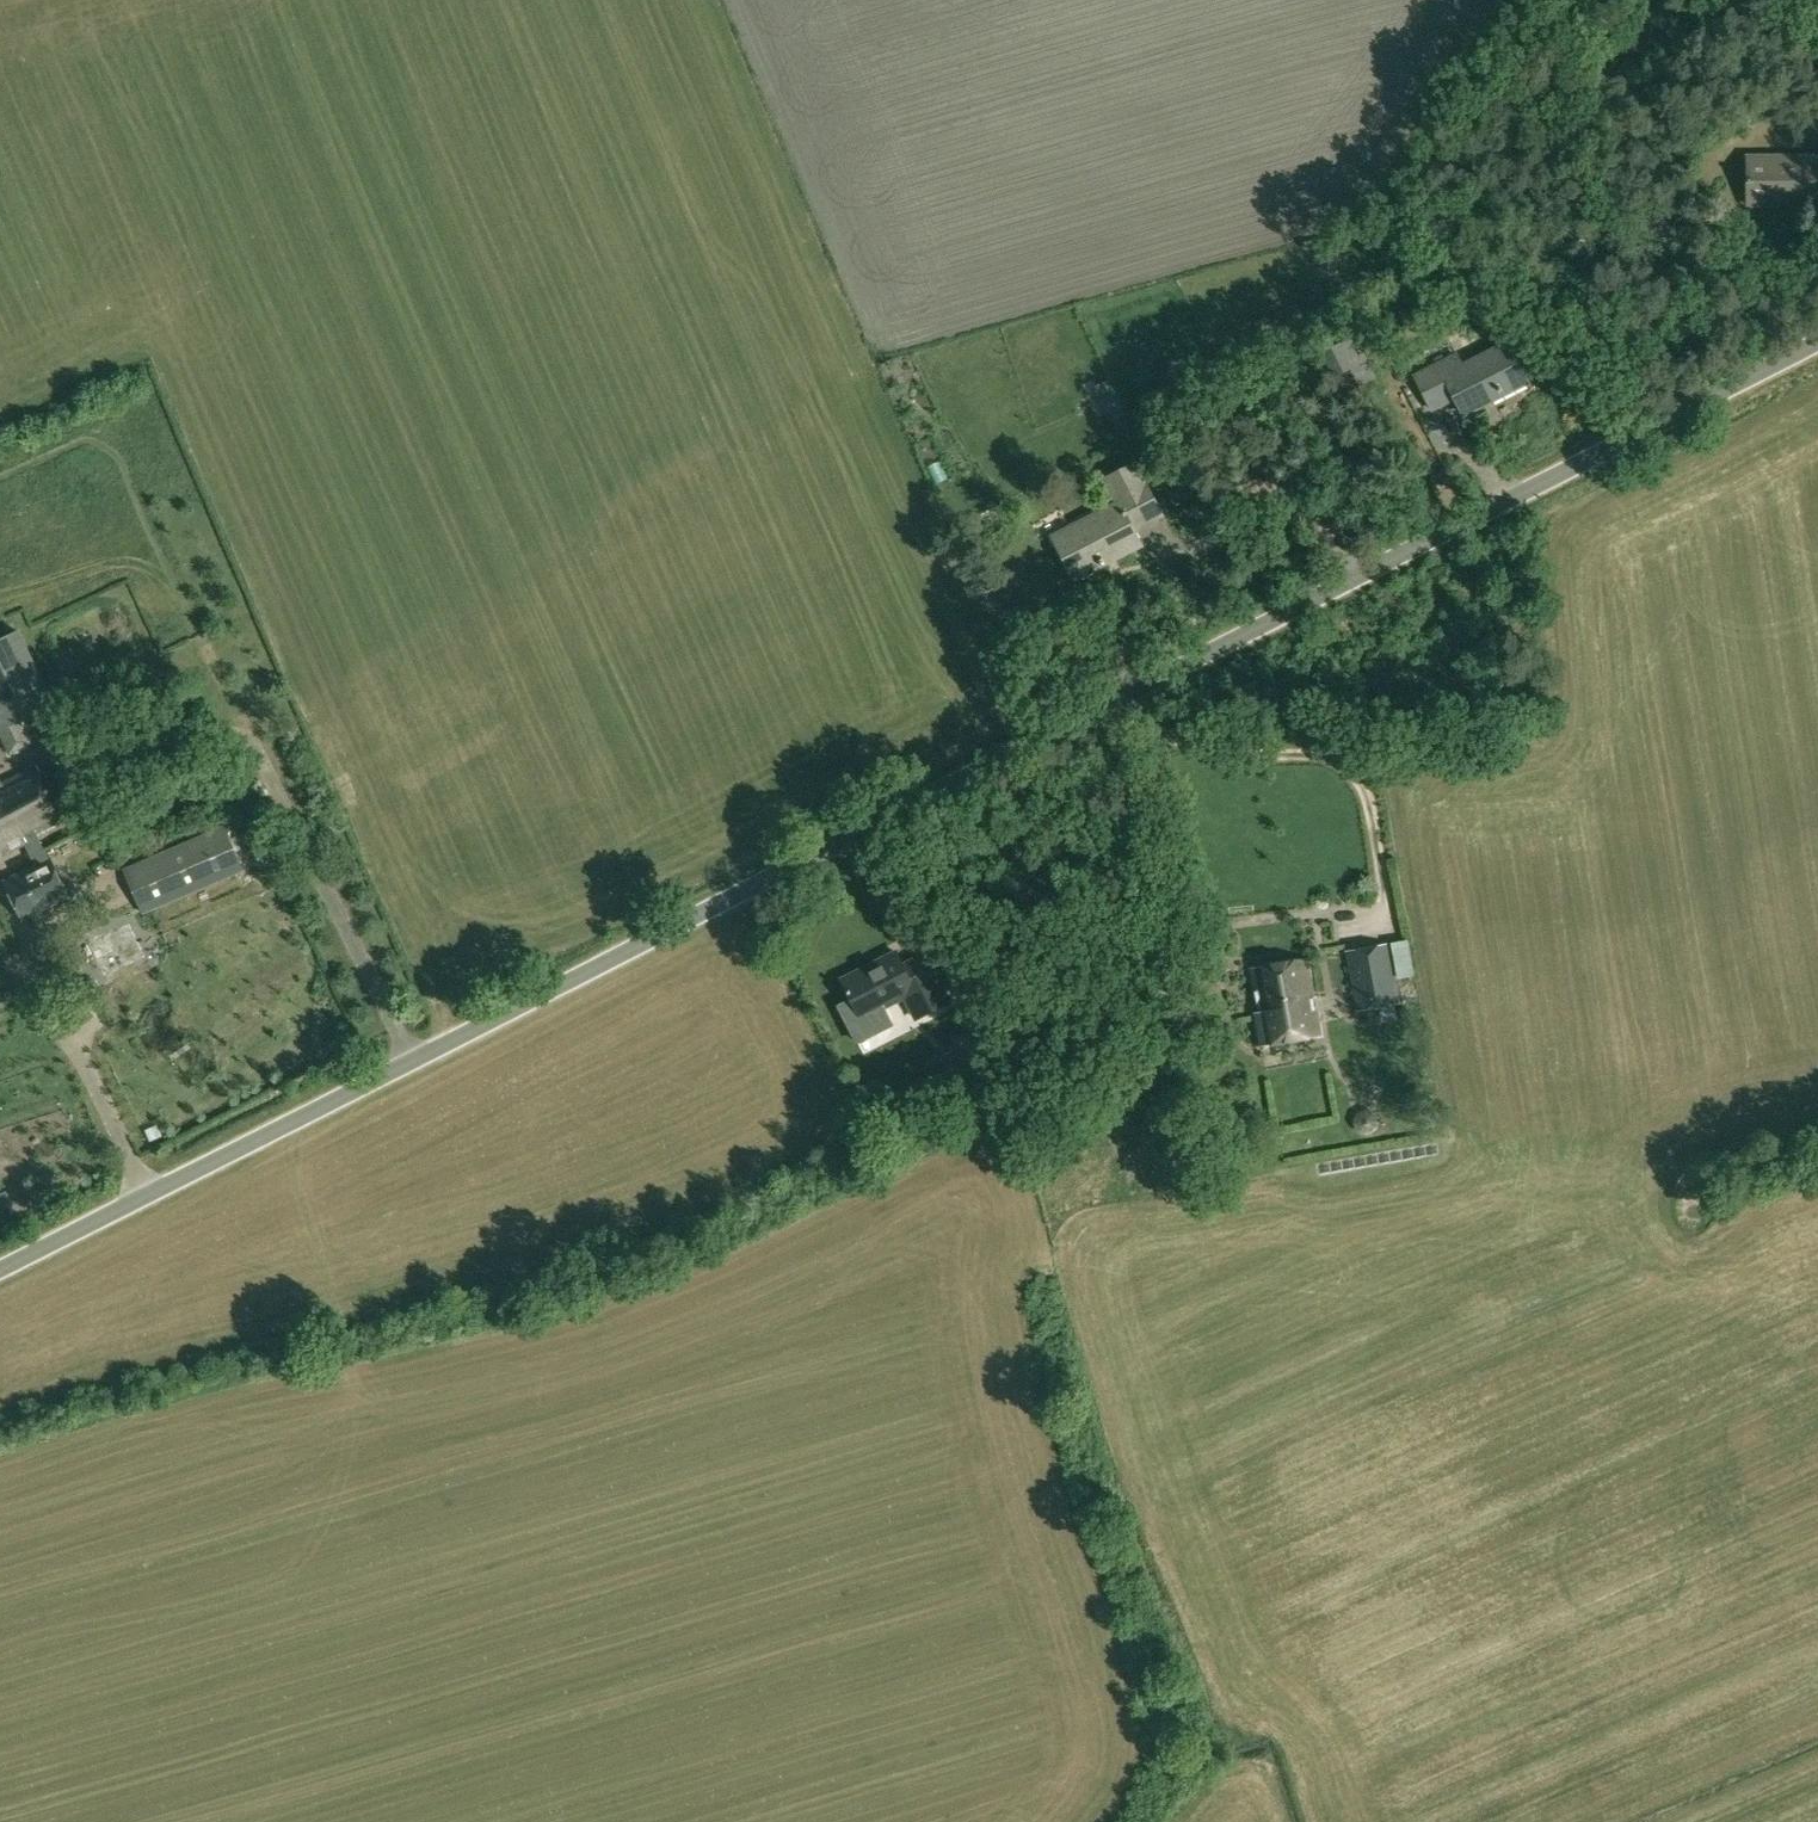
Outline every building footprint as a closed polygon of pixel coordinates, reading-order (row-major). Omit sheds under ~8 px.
[(1747,156),(1747,198),(1800,198),(1800,205),(1817,205),(1817,156),(1747,156)] [(1377,378),(1356,334),(1319,352),(1341,395),(1377,378)] [(1528,383),(1507,342),(1461,365),(1456,354),(1415,375),(1433,410),(1456,398),(1465,415),(1528,383)] [(1161,514),(1135,463),(1105,479),(1118,503),(1053,537),(1075,578),(1141,544),(1133,529),(1161,514)] [(1169,491),(1176,506),(1194,497),(1187,483),(1169,491)] [(53,704),(18,630),(0,639),(0,732),(10,753),(31,742),(20,720),(53,704)] [(37,766),(3,783),(0,778),(0,857),(26,844),(31,855),(44,849),(37,833),(63,820),(37,766)] [(226,825),(177,846),(123,869),(142,912),(245,869),(226,825)] [(23,919),(69,896),(50,858),(49,859),(44,849),(31,855),(36,865),(4,881),(23,919)] [(1391,942),(1398,978),(1414,975),(1408,939),(1391,942)] [(1400,1003),(1388,943),(1346,951),(1357,1010),(1400,1003)] [(949,1002),(924,956),(903,967),(897,954),(842,982),(859,1017),(904,993),(917,1018),(949,1002)] [(1320,1035),(1307,958),(1251,968),(1259,1012),(1255,1013),(1260,1045),(1320,1035)] [(978,1057),(967,1038),(944,1050),(955,1069),(978,1057)] [(1312,1089),(1329,1087),(1327,1071),(1310,1073),(1312,1089)]
